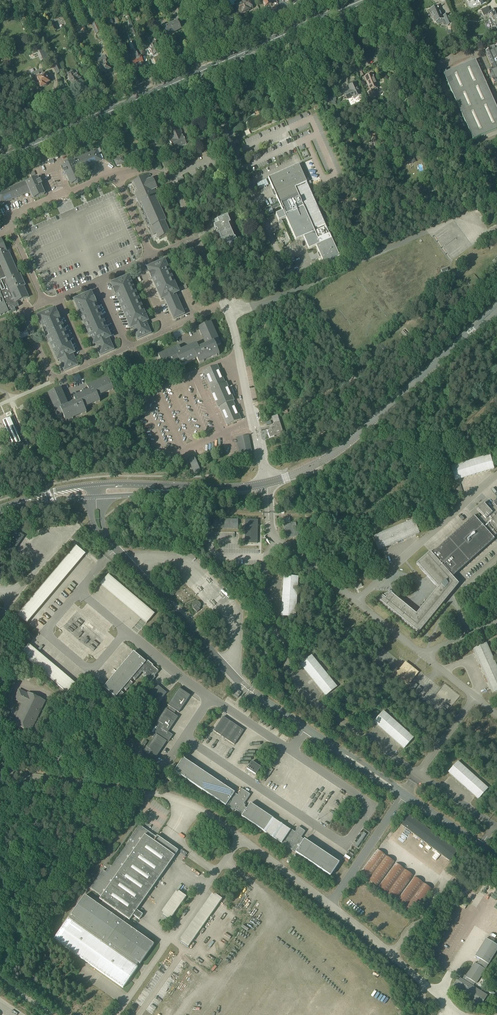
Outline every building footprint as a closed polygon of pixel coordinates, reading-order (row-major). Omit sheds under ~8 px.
[(235,6),(234,7),(238,15),(241,13),(241,14),(245,12),(245,11),(242,4),(238,5),(236,0),(227,0),(230,8),(235,6)] [(248,0),(249,0),(246,0),(246,1),(246,2),(242,4),(245,11),(246,11),(247,12),(248,11),(249,10),(249,9),(252,8),(248,0)] [(434,23),(443,19),(443,20),(444,20),(447,26),(452,24),(452,23),(454,22),(451,15),(448,16),(448,14),(442,17),(438,6),(430,10),(433,18),(432,18),(434,23)] [(496,16),(496,10),(490,13),(487,8),(480,11),(483,17),(488,15),(490,19),(496,16)] [(183,15),(180,9),(179,9),(175,11),(178,17),(179,20),(184,18),(183,15)] [(26,27),(30,25),(25,14),(21,16),(26,27)] [(495,27),(496,30),(496,16),(490,19),(489,20),(491,25),(490,25),(491,28),(495,27)] [(174,24),(170,26),(174,33),(181,30),(176,21),(174,22),(174,24)] [(96,35),(101,32),(97,23),(91,25),(96,35)] [(174,33),(170,26),(166,28),(164,24),(161,26),(162,28),(163,28),(167,37),(174,33)] [(142,38),(139,32),(137,33),(143,47),(146,46),(142,37),(142,38)] [(159,54),(155,46),(157,45),(155,39),(149,41),(151,45),(148,46),(150,50),(149,51),(151,55),(152,55),(153,57),(159,54)] [(45,48),(39,50),(44,61),(50,59),(45,48)] [(486,53),(484,53),(492,70),(487,72),(489,77),(490,77),(490,78),(489,78),(490,80),(491,80),(491,81),(493,86),(496,84),(496,48),(494,49),(494,50),(493,50),(493,49),(491,50),(491,51),(490,51),(486,53)] [(109,49),(104,51),(107,58),(112,56),(109,49)] [(133,50),(131,51),(138,67),(143,65),(140,57),(139,57),(136,52),(134,53),(133,50)] [(129,51),(131,55),(129,56),(131,61),(129,61),(133,69),(138,67),(131,51),(129,51)] [(107,60),(105,56),(101,57),(101,58),(97,60),(100,67),(100,68),(98,69),(100,74),(103,73),(103,74),(105,73),(107,72),(111,70),(107,60)] [(57,75),(62,73),(56,58),(51,60),(57,75)] [(443,75),(473,141),(496,130),(496,110),(495,105),(490,107),(484,94),(489,92),(475,61),(443,75)] [(72,87),(81,83),(82,82),(81,79),(82,79),(79,73),(74,75),(73,72),(67,75),(72,87)] [(33,75),(31,76),(32,78),(35,84),(38,82),(40,88),(45,86),(44,85),(49,83),(45,75),(44,75),(41,77),(39,73),(33,75)] [(377,97),(375,93),(377,93),(378,91),(377,89),(378,88),(372,76),(364,79),(370,92),(367,93),(370,100),(377,97)] [(361,96),(355,84),(348,87),(350,91),(344,95),(346,100),(353,97),(354,99),(361,96)] [(179,120),(173,122),(173,121),(162,126),(164,131),(167,129),(172,140),(169,142),(172,150),(186,144),(182,136),(178,129),(182,127),(179,120)] [(102,160),(97,150),(70,162),(71,164),(63,168),(65,171),(63,172),(64,175),(66,174),(71,186),(82,181),(77,171),(102,160)] [(124,163),(122,158),(114,161),(116,166),(124,163)] [(298,165),(268,178),(283,212),(277,214),(276,215),(279,221),(281,221),(285,218),(295,241),(303,238),(304,240),(306,244),(308,249),(308,250),(316,247),(318,253),(321,258),(322,261),(324,265),(339,258),(306,183),(299,166),(298,165)] [(170,234),(164,222),(165,221),(155,198),(157,197),(154,190),(157,188),(152,178),(149,180),(147,176),(133,182),(139,194),(136,196),(140,205),(142,204),(151,226),(149,227),(151,233),(155,231),(159,239),(170,234)] [(0,193),(0,205),(30,192),(33,200),(45,195),(41,185),(40,182),(39,183),(37,179),(30,182),(29,180),(0,193)] [(215,230),(213,231),(216,238),(219,237),(222,243),(222,244),(223,247),(229,245),(230,247),(233,245),(232,243),(237,241),(234,234),(233,234),(229,224),(230,223),(227,216),(215,221),(216,225),(214,226),(215,230)] [(7,312),(9,315),(15,312),(14,309),(18,307),(17,303),(28,298),(23,287),(24,286),(19,275),(18,276),(7,252),(6,252),(1,239),(0,239),(0,316),(7,312)] [(164,261),(147,269),(161,301),(164,299),(173,320),(184,315),(175,294),(178,293),(164,261)] [(128,277),(111,285),(130,329),(132,329),(137,340),(151,335),(145,323),(147,322),(128,277)] [(91,293),(73,301),(93,346),(95,346),(100,357),(114,350),(109,339),(111,339),(91,293)] [(74,354),(54,309),(37,317),(57,362),(59,362),(63,373),(78,366),(73,355),(74,354)] [(159,355),(158,355),(164,368),(169,366),(179,361),(181,366),(186,364),(197,359),(199,364),(204,362),(204,361),(212,358),(217,356),(217,355),(219,355),(216,347),(221,345),(219,340),(218,340),(213,328),(213,327),(211,323),(198,328),(198,329),(199,328),(200,330),(199,331),(201,335),(202,335),(205,342),(205,344),(197,347),(197,346),(196,344),(191,346),(192,347),(181,351),(179,346),(174,349),(166,353),(165,352),(161,354),(161,355),(159,356),(159,355)] [(218,409),(219,408),(227,426),(241,420),(233,402),(234,402),(226,384),(225,384),(216,365),(203,371),(211,390),(210,390),(218,409)] [(60,389),(47,394),(50,399),(56,412),(55,412),(57,417),(62,415),(66,423),(66,422),(68,421),(68,422),(73,419),(81,415),(81,416),(86,414),(84,409),(94,404),(95,404),(99,402),(97,397),(108,393),(113,391),(107,378),(105,379),(100,381),(100,382),(92,385),(87,387),(89,392),(78,397),(78,396),(73,398),(74,401),(67,404),(63,396),(61,391),(61,392),(60,389)] [(283,433),(277,415),(271,417),(274,427),(272,427),(273,430),(268,431),(270,438),(283,433)] [(8,436),(9,436),(14,446),(21,443),(10,419),(3,422),(8,433),(7,434),(8,436)] [(248,436),(238,438),(242,458),(252,457),(248,436)] [(455,481),(494,470),(490,455),(451,467),(455,481)] [(194,457),(188,460),(194,473),(200,470),(194,457)] [(381,604),(418,634),(422,629),(423,628),(446,600),(444,599),(450,592),(451,593),(459,584),(452,577),(457,573),(494,540),(494,539),(493,538),(496,535),(496,500),(493,503),(492,504),(494,507),(490,510),(484,503),(477,510),(482,516),(483,517),(482,518),(481,517),(477,520),(474,517),(473,517),(432,554),(430,552),(416,564),(427,576),(437,588),(439,590),(435,595),(433,594),(416,614),(415,616),(394,599),(392,602),(387,597),(386,598),(385,599),(382,603),(381,604)] [(237,520),(213,519),(213,529),(237,530),(237,520)] [(245,520),(244,543),(257,544),(257,520),(245,520)] [(393,545),(419,534),(414,520),(372,537),(378,551),(393,545)] [(298,537),(295,523),(283,526),(286,539),(298,537)] [(1,546),(12,554),(24,537),(13,529),(1,546)] [(17,615),(27,623),(85,554),(75,546),(17,615)] [(298,577),(283,576),(280,617),(295,618),(298,577)] [(200,608),(201,607),(201,606),(201,605),(201,604),(200,603),(199,602),(198,602),(197,602),(196,602),(195,602),(194,602),(194,603),(193,604),(193,605),(193,606),(193,607),(193,608),(193,609),(197,613),(200,610),(200,609),(200,608)] [(492,694),(496,692),(496,667),(487,644),(473,650),(492,694)] [(147,663),(133,652),(103,687),(115,698),(114,699),(117,701),(124,694),(121,692),(124,689),(126,691),(133,683),(130,681),(133,678),(135,680),(142,672),(145,674),(144,676),(151,682),(156,677),(154,676),(159,671),(151,665),(152,664),(148,661),(147,663)] [(300,665),(325,697),(337,687),(312,656),(300,665)] [(167,693),(157,685),(148,697),(157,704),(167,693)] [(166,709),(158,721),(158,722),(149,735),(154,738),(147,748),(146,747),(144,751),(155,759),(167,742),(168,743),(173,735),(168,732),(178,717),(174,714),(176,711),(179,713),(190,696),(179,688),(168,705),(170,707),(168,710),(166,709)] [(27,693),(18,689),(13,700),(21,704),(12,724),(30,733),(45,702),(27,693)] [(373,722),(404,750),(414,738),(383,711),(373,722)] [(223,717),(214,731),(234,745),(244,731),(223,717)] [(175,770),(174,772),(177,773),(207,793),(232,810),(233,811),(234,810),(236,811),(242,815),(242,817),(259,828),(261,829),(264,832),(265,833),(267,834),(278,841),(280,843),(282,844),(288,848),(298,855),(330,876),(334,870),(336,868),(339,863),(304,840),(301,838),(305,832),(298,827),(294,833),(290,830),(250,804),(247,808),(245,807),(243,806),(244,804),(250,795),(242,789),(237,795),(234,793),(235,793),(183,758),(178,766),(175,770)] [(448,772),(478,800),(488,788),(458,761),(448,772)] [(247,769),(256,775),(261,768),(252,762),(247,769)] [(403,822),(401,825),(450,862),(458,851),(409,815),(403,822)] [(68,919),(54,940),(123,988),(138,967),(136,967),(138,964),(140,965),(154,944),(147,940),(123,923),(126,918),(129,920),(133,915),(139,920),(143,915),(136,910),(175,856),(153,841),(156,837),(148,831),(145,829),(140,825),(128,842),(129,843),(111,867),(110,866),(105,872),(103,870),(90,888),(99,895),(101,896),(99,899),(103,902),(100,906),(85,896),(71,916),(72,916),(70,920),(68,919)] [(354,846),(357,848),(358,847),(366,835),(364,833),(356,843),(354,845),(355,845),(354,846)] [(395,863),(377,850),(360,873),(362,875),(377,886),(395,863)] [(378,887),(396,900),(413,876),(396,863),(378,887)] [(415,913),(432,890),(414,877),(397,901),(415,913)] [(162,915),(170,921),(187,897),(179,891),(178,893),(176,892),(161,912),(163,914),(162,915)] [(180,942),(188,948),(222,899),(215,894),(213,895),(211,894),(180,939),(182,940),(180,942)] [(477,964),(474,963),(466,976),(465,976),(462,980),(458,978),(452,989),(481,1007),(488,996),(473,986),(475,983),(477,984),(485,970),(488,964),(496,951),(496,945),(486,939),(475,956),(480,959),(477,964)]
